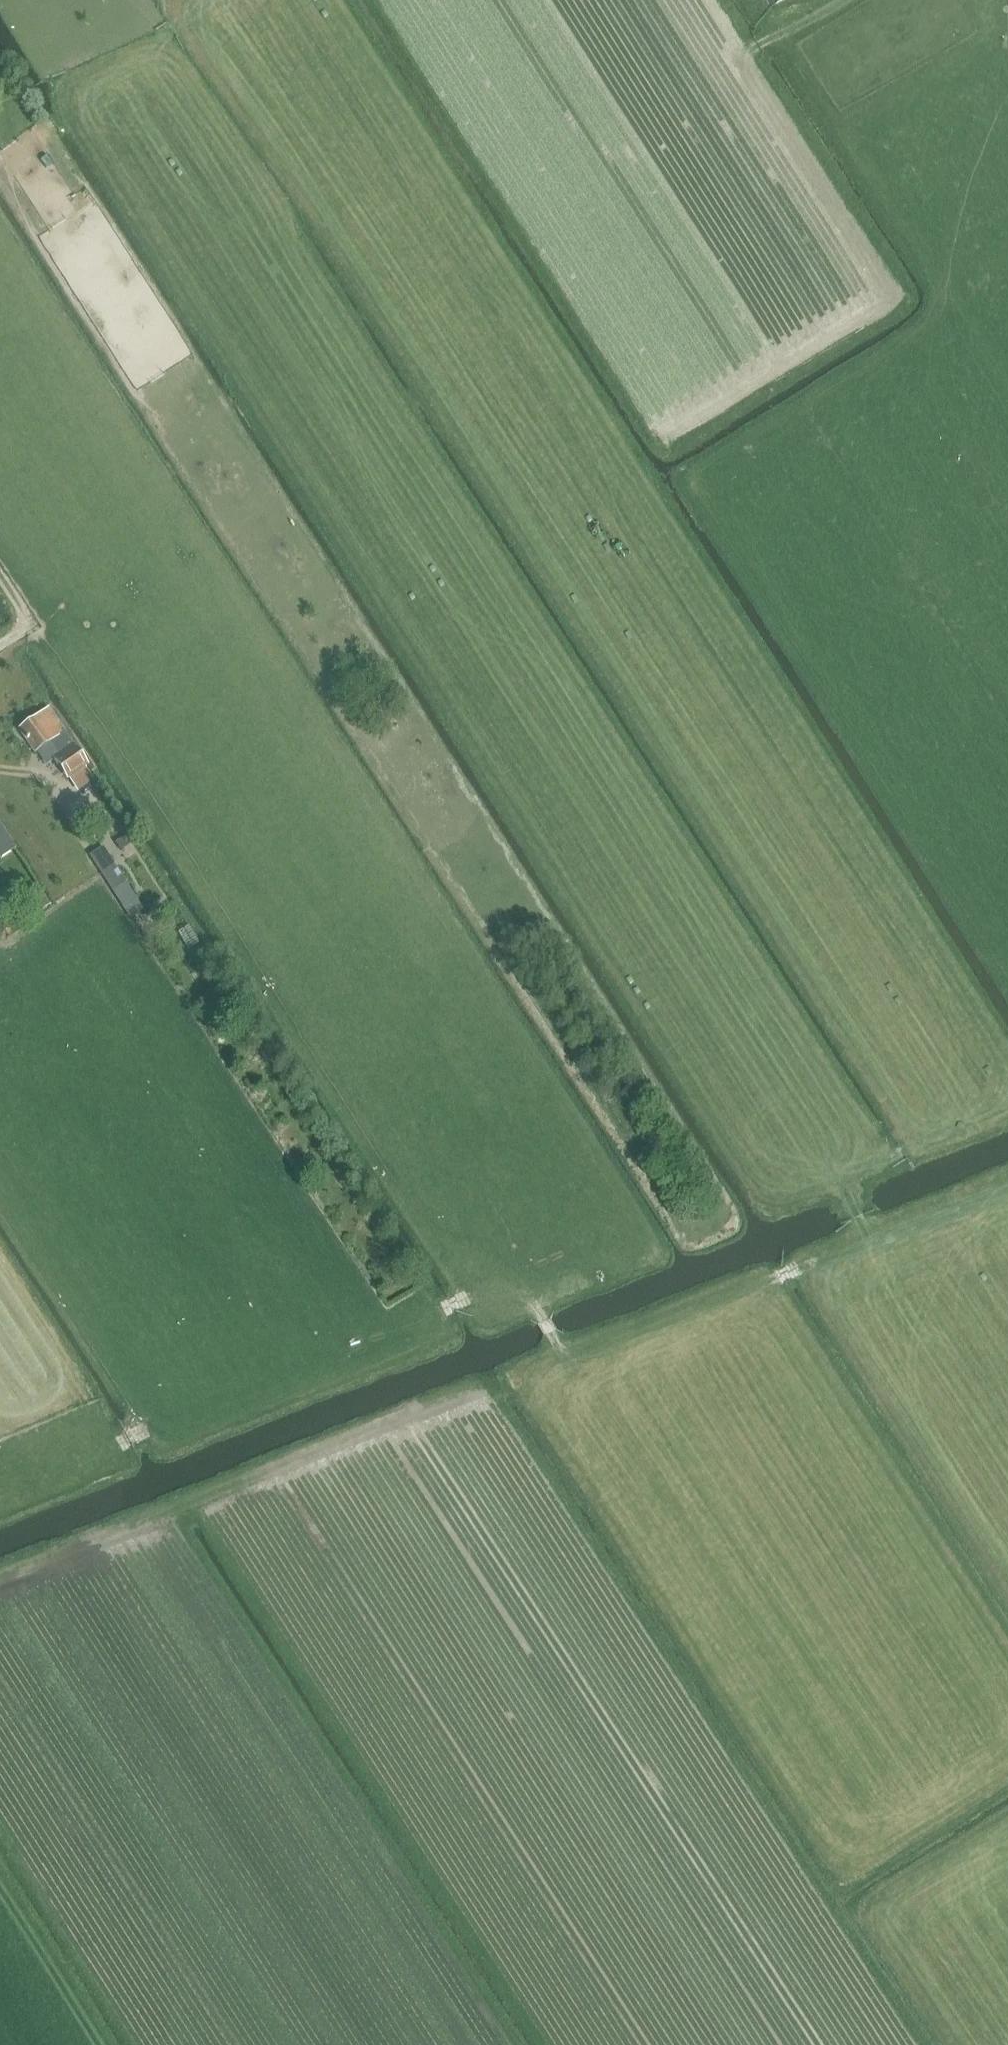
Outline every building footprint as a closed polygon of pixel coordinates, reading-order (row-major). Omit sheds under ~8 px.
[(62,746),(71,740),(48,708),(18,729),(34,752),(49,742),(56,737),(62,746)] [(74,744),(73,744),(71,740),(62,746),(56,737),(49,742),(57,755),(53,758),(67,779),(89,764),(74,744)] [(5,853),(15,846),(0,823),(0,844),(5,853)] [(114,863),(102,847),(90,856),(112,890),(130,918),(144,910),(126,881),(114,863)] [(40,911),(51,904),(44,894),(34,901),(40,911)]
